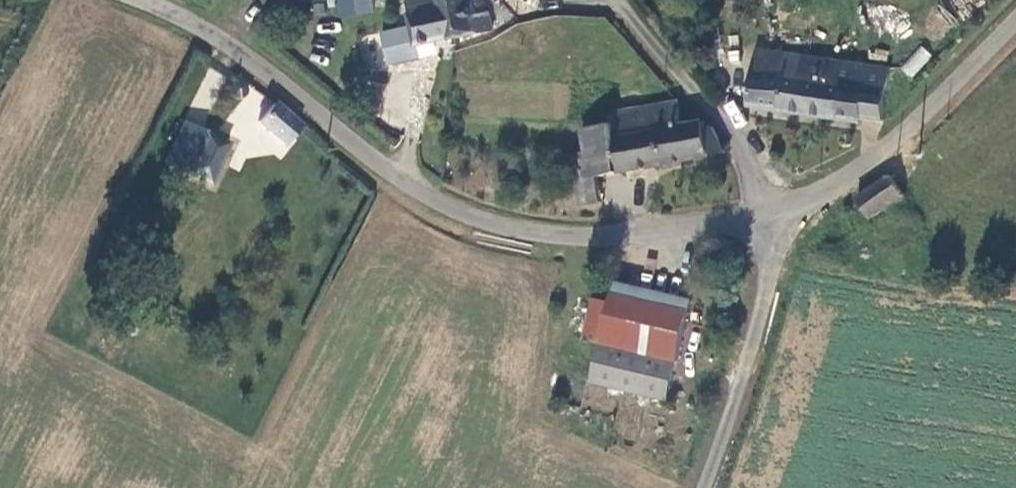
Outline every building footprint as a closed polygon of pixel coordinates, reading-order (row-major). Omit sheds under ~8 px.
[(373,0),(342,0),(343,16),(375,13),(374,1),(373,0)] [(474,0),(408,0),(405,1),(410,27),(415,50),(418,49),(465,39),(464,34),(480,30),(474,0)] [(415,50),(410,27),(381,34),(390,68),(421,61),(418,49),(415,50)] [(913,79),(931,53),(918,44),(900,71),(913,79)] [(758,48),(753,76),(748,108),(863,126),(864,122),(884,125),(889,97),(893,69),(758,48)] [(248,89),(246,84),(240,81),(234,82),(230,86),(229,93),(234,99),(241,100),(247,95),(248,89)] [(683,125),(679,101),(612,113),(615,125),(584,131),(588,154),(572,157),(577,184),(598,180),(709,160),(703,122),(683,125)] [(257,125),(285,148),(302,126),(274,104),(257,125)] [(230,144),(181,120),(160,164),(209,187),(230,144)] [(871,220),(905,198),(890,176),(857,197),(871,220)] [(603,205),(598,180),(577,184),(581,210),(603,205)] [(582,341),(600,345),(610,304),(591,300),(582,341)] [(611,300),(610,304),(600,345),(671,361),(681,316),(611,300)] [(671,361),(600,345),(590,386),(661,403),(671,361)]
